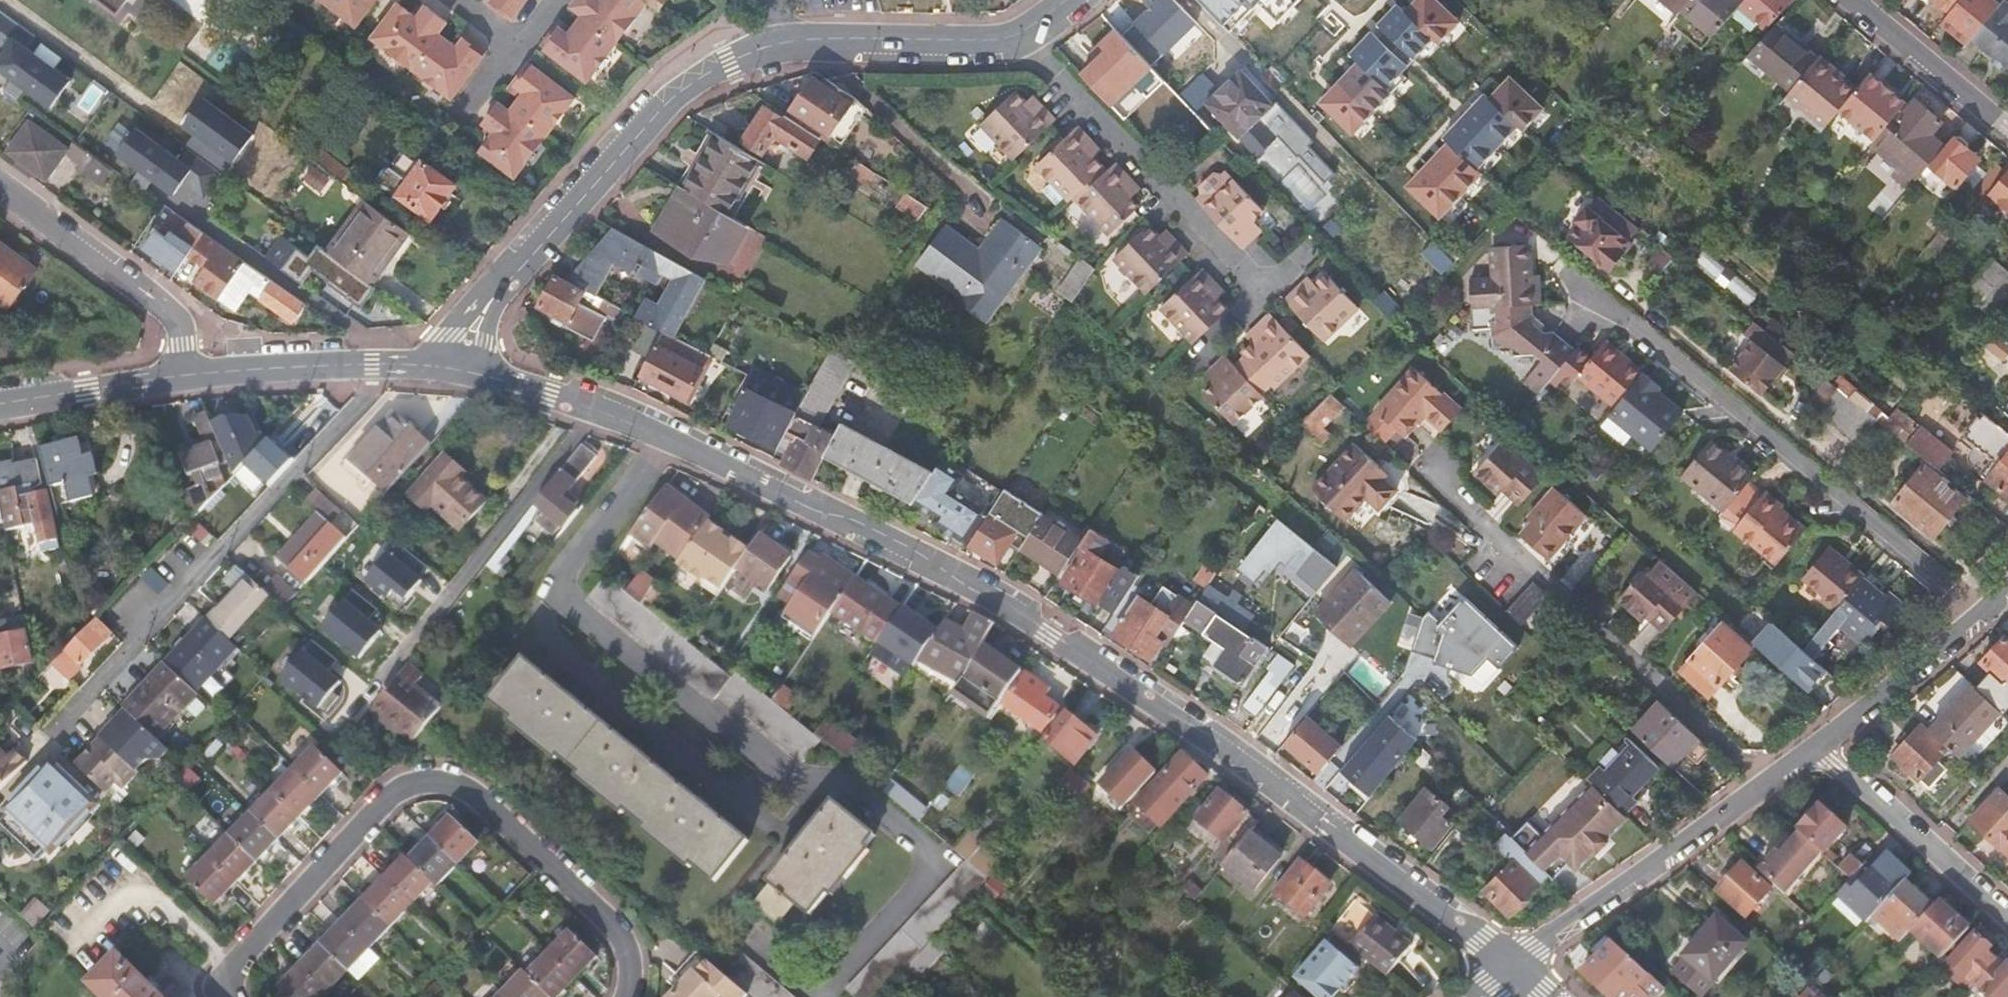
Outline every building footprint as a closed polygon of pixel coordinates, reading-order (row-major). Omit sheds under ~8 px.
[(189,11),(207,25),(226,0),(174,0),(189,11)] [(359,27),(379,0),(325,0),(359,27)] [(492,4),(513,20),(528,0),(495,0),(492,4)] [(589,81),(650,1),(661,10),(669,0),(578,0),(573,6),(585,15),(571,34),(559,26),(543,47),(589,81)] [(1287,0),(1217,0),(1241,24),(1261,44),(1296,9),(1287,0)] [(1416,55),(1433,38),(1439,43),(1463,18),(1444,0),(1415,0),(1408,7),(1400,0),(1380,21),(1416,55)] [(1677,12),(1687,0),(1663,0),(1677,12)] [(1699,47),(1737,5),(1733,2),(1735,0),(1687,0),(1675,15),(1690,27),(1684,34),(1699,47)] [(1737,5),(1765,28),(1791,0),(1741,0),(1737,5)] [(1940,20),(1966,42),(1969,38),(1986,17),(1989,15),(1994,9),(2001,0),(1957,0),(1940,20)] [(1969,38),(1977,45),(1981,48),(1989,55),(1989,59),(1989,60),(1999,68),(2004,68),(2007,64),(2007,3),(2005,0),(2001,0),(1994,9),(1989,15),(1986,17),(1969,38)] [(401,4),(375,39),(454,98),(481,63),(489,52),(468,36),(459,48),(441,34),(449,22),(429,6),(420,18),(401,4)] [(2,53),(0,56),(0,71),(56,106),(75,75),(58,65),(66,52),(0,11),(0,51),(2,53)] [(1774,24),(1742,56),(1787,92),(1815,58),(1774,24)] [(1095,60),(1082,73),(1124,119),(1164,80),(1114,27),(1099,42),(1106,50),(1095,60)] [(1357,59),(1319,99),(1353,132),(1414,68),(1372,28),(1349,52),(1357,59)] [(1787,92),(1785,96),(1811,116),(1824,126),(1836,111),(1854,90),(1832,72),(1835,69),(1817,55),(1815,58),(1787,92)] [(180,60),(161,85),(173,94),(192,68),(180,60)] [(577,97),(531,63),(516,83),(527,92),(513,111),(501,103),(486,124),(497,132),(483,151),(517,176),(577,97)] [(1504,67),(1408,189),(1445,217),(1519,123),(1525,128),(1546,101),(1504,67)] [(1241,70),(1207,103),(1240,138),(1274,106),(1241,70)] [(1836,111),(1872,141),(1904,102),(1868,73),(1856,87),(1854,90),(1836,111)] [(822,84),(812,76),(789,108),(799,115),(795,119),(821,136),(829,141),(859,100),(857,99),(827,77),(822,84)] [(89,112),(107,86),(97,79),(78,104),(89,112)] [(1015,90),(980,122),(1014,157),(1055,118),(1038,100),(1030,107),(1025,101),(1015,90)] [(1872,141),(1870,144),(1899,168),(1893,176),(1907,188),(1942,144),(1933,136),(1930,133),(1940,121),(1913,99),(1909,104),(1905,101),(1904,102),(1872,141)] [(795,119),(786,113),(784,117),(767,107),(745,141),(764,153),(777,135),(809,155),(821,136),(795,119)] [(1255,125),(1268,142),(1279,134),(1267,117),(1255,125)] [(208,197),(224,173),(141,118),(116,156),(152,180),(153,178),(178,194),(186,182),(208,197)] [(119,184),(125,176),(74,140),(69,148),(30,120),(7,151),(19,160),(15,165),(30,176),(34,171),(46,180),(66,152),(84,164),(82,168),(102,182),(107,176),(119,184)] [(1014,157),(980,122),(979,123),(1013,158),(1014,157)] [(1035,165),(1068,200),(1073,196),(1103,168),(1092,155),(1087,150),(1094,144),(1077,126),(1035,165)] [(710,131),(694,158),(744,188),(760,160),(710,131)] [(1953,136),(1929,164),(1956,186),(1978,160),(1979,161),(1981,159),(1953,136)] [(385,163),(372,182),(390,196),(399,194),(431,217),(456,183),(406,148),(393,151),(390,155),(394,157),(388,166),(385,163)] [(694,158),(678,184),(686,189),(728,213),(744,188),(694,158)] [(1961,203),(1969,210),(1985,191),(2007,210),(2007,163),(2006,161),(2001,167),(1995,162),(1961,203)] [(1115,164),(1107,171),(1076,200),(1108,234),(1138,206),(1128,195),(1133,190),(1126,182),(1129,180),(1131,178),(1116,162),(1115,164)] [(1805,168),(1798,162),(1790,171),(1797,177),(1805,168)] [(1201,195),(1196,200),(1203,208),(1242,249),(1255,237),(1251,234),(1258,227),(1252,221),(1263,211),(1233,180),(1226,172),(1221,177),(1211,177),(1203,184),(1201,195)] [(728,213),(686,189),(662,229),(700,252),(706,242),(730,256),(749,225),(728,213)] [(919,218),(927,205),(905,191),(896,204),(919,218)] [(1639,227),(1599,195),(1589,206),(1585,203),(1574,217),(1578,220),(1567,234),(1610,269),(1626,250),(1622,247),(1629,239),(1639,227)] [(342,241),(333,254),(368,280),(407,229),(367,199),(338,238),(342,241)] [(195,243),(203,231),(162,203),(162,202),(154,214),(195,243)] [(1969,210),(1961,203),(1937,232),(1945,239),(1969,210)] [(1003,218),(984,242),(977,250),(943,224),(916,260),(988,314),(1023,268),(1040,245),(1003,218)] [(1113,257),(1146,292),(1151,287),(1166,274),(1188,253),(1171,234),(1163,241),(1157,235),(1147,224),(1133,238),(1117,253),(1113,257)] [(188,254),(190,252),(156,228),(143,245),(177,269),(185,258),(188,254)] [(617,228),(569,280),(586,289),(599,296),(601,297),(616,271),(611,268),(615,261),(660,287),(668,273),(681,280),(664,311),(649,304),(641,318),(663,330),(676,337),(709,280),(617,228)] [(194,281),(218,298),(244,261),(203,231),(195,243),(190,252),(188,254),(205,266),(194,281)] [(1,291),(16,301),(39,268),(0,240),(0,292),(1,291)] [(1470,279),(1470,307),(1531,303),(1533,303),(1530,260),(1528,260),(1527,244),(1492,246),(1493,278),(1470,279)] [(1674,256),(1660,244),(1644,265),(1657,276),(1674,256)] [(1965,290),(1992,311),(2007,292),(2007,272),(1991,258),(1965,290)] [(295,320),(306,304),(245,261),(244,261),(218,298),(235,310),(250,289),(295,320)] [(1090,264),(1085,261),(1063,294),(1073,300),(1095,268),(1090,264)] [(1213,325),(1226,312),(1228,310),(1217,299),(1212,293),(1219,287),(1202,268),(1180,289),(1213,325)] [(586,289),(569,280),(555,273),(538,304),(569,321),(568,322),(567,325),(594,339),(606,316),(619,322),(626,310),(601,297),(599,296),(586,289)] [(1308,291),(1301,284),(1283,300),(1322,343),(1357,311),(1325,275),(1313,286),(1308,291)] [(1166,303),(1199,337),(1213,325),(1180,289),(1166,303)] [(1161,307),(1194,342),(1199,337),(1166,303),(1161,307)] [(1531,303),(1470,307),(1471,327),(1490,327),(1491,346),(1511,346),(1512,352),(1534,352),(1541,358),(1521,383),(1536,395),(1550,379),(1556,371),(1573,350),(1552,332),(1539,332),(1539,320),(1531,313),(1531,303)] [(1309,355),(1269,313),(1259,322),(1250,330),(1257,338),(1251,343),(1240,354),(1243,357),(1269,385),(1272,388),(1298,366),(1309,355)] [(1794,353),(1753,319),(1743,332),(1752,340),(1730,367),(1762,393),(1776,375),(1785,364),(1794,353)] [(663,330),(640,374),(669,389),(692,345),(676,337),(663,330)] [(1982,342),(2004,360),(2007,356),(2007,344),(1992,331),(1982,342)] [(1604,340),(1600,343),(1625,364),(1628,360),(1604,340)] [(1556,371),(1550,379),(1556,384),(1563,377),(1570,383),(1577,375),(1614,407),(1642,373),(1643,372),(1628,360),(1625,364),(1600,343),(1589,357),(1576,347),(1575,348),(1575,349),(1573,350),(1556,371)] [(1235,364),(1225,354),(1220,359),(1213,365),(1216,370),(1209,376),(1215,382),(1204,393),(1233,423),(1258,399),(1263,394),(1261,392),(1235,364)] [(1243,357),(1235,364),(1261,392),(1269,385),(1243,357)] [(846,374),(825,362),(807,394),(797,413),(816,424),(818,425),(846,374)] [(1785,364),(1776,375),(1780,379),(1789,367),(1785,364)] [(1444,430),(1462,410),(1414,369),(1365,425),(1385,443),(1397,429),(1405,435),(1425,414),(1444,430)] [(1614,407),(1610,412),(1651,447),(1681,411),(1656,390),(1659,387),(1642,373),(1614,407)] [(727,423),(778,449),(786,434),(796,416),(797,413),(807,394),(793,387),(785,401),(789,404),(780,422),(772,418),(779,404),(744,387),(727,423)] [(1833,419),(1849,400),(1838,391),(1823,411),(1833,419)] [(1343,404),(1330,392),(1326,396),(1326,397),(1302,421),(1323,440),(1330,432),(1323,425),(1343,404)] [(261,417),(277,433),(307,402),(302,397),(298,401),(291,394),(277,409),(273,405),(261,417)] [(225,396),(199,400),(205,412),(219,442),(234,476),(255,455),(250,446),(246,448),(240,435),(242,434),(239,427),(253,420),(243,397),(228,403),(225,396)] [(1875,418),(1850,398),(1849,400),(1833,419),(1872,451),(1889,430),(1875,418)] [(1995,455),(2007,438),(2007,428),(1983,409),(1966,433),(1995,455)] [(199,486),(185,492),(194,518),(228,483),(213,445),(219,442),(205,412),(194,418),(206,446),(183,455),(191,476),(195,475),(199,486)] [(351,462),(387,494),(431,445),(395,414),(384,426),(380,423),(378,425),(382,429),(351,462)] [(825,456),(837,433),(818,425),(816,424),(796,416),(786,434),(797,438),(783,464),(810,478),(823,455),(825,456)] [(914,502),(918,497),(931,471),(841,424),(837,433),(825,456),(905,498),(910,501),(914,502)] [(1920,426),(1906,443),(1949,478),(1963,461),(1920,426)] [(47,436),(38,439),(54,501),(98,489),(94,474),(88,475),(79,440),(50,447),(47,436)] [(1522,501),(1544,477),(1502,439),(1475,470),(1500,493),(1506,486),(1509,483),(1512,486),(1509,489),(1522,501)] [(1341,457),(1386,500),(1397,489),(1384,477),(1376,469),(1379,465),(1354,442),(1341,457)] [(1701,487),(1725,508),(1748,480),(1752,475),(1711,442),(1683,476),(1699,490),(1701,487)] [(596,456),(582,444),(535,504),(538,507),(552,518),(545,528),(554,535),(562,524),(575,507),(574,507),(577,503),(566,494),(596,456)] [(1987,479),(2007,495),(2007,453),(1987,479)] [(447,454),(412,497),(430,511),(435,506),(466,529),(490,498),(469,482),(474,475),(447,454)] [(1379,508),(1386,500),(1341,457),(1312,488),(1345,519),(1366,496),(1379,508)] [(38,459),(23,463),(24,464),(28,483),(29,490),(31,496),(37,525),(37,526),(42,546),(59,542),(55,521),(48,492),(34,495),(33,490),(44,488),(38,459)] [(935,516),(932,521),(952,533),(948,538),(963,548),(987,511),(955,490),(964,476),(941,461),(918,497),(914,502),(935,516)] [(1924,464),(1893,502),(1934,535),(1965,497),(1924,464)] [(1725,508),(1720,515),(1734,527),(1733,527),(1776,564),(1802,533),(1776,510),(1780,506),(1763,492),(1763,493),(1748,480),(1725,508)] [(0,490),(0,494),(8,532),(37,526),(37,525),(31,496),(29,490),(28,483),(21,483),(17,484),(18,486),(0,490)] [(666,487),(630,534),(650,550),(654,543),(678,562),(709,520),(666,487)] [(1547,558),(1575,526),(1585,514),(1554,487),(1527,518),(1531,522),(1520,534),(1547,558)] [(538,507),(535,504),(486,565),(502,578),(508,572),(499,564),(532,522),(538,507)] [(1776,510),(1802,533),(1806,529),(1780,506),(1776,510)] [(579,511),(575,507),(562,524),(566,528),(579,511)] [(990,512),(968,545),(996,563),(1006,547),(1012,551),(1021,538),(1015,534),(1018,530),(990,512)] [(282,552),(312,579),(346,541),(315,513),(282,552)] [(1043,513),(1022,546),(1061,573),(1080,545),(1083,540),(1043,513)] [(1585,514),(1575,526),(1585,535),(1595,523),(1585,514)] [(1336,565),(1278,519),(1240,567),(1255,579),(1281,547),(1300,561),(1299,563),(1323,582),(1336,565)] [(725,533),(709,521),(679,565),(701,581),(703,586),(718,596),(744,559),(750,550),(734,539),(732,543),(723,536),(725,533)] [(1084,548),(1063,581),(1069,585),(1102,605),(1123,571),(1107,562),(1117,545),(1091,528),(1083,540),(1080,545),(1084,548)] [(791,556),(760,535),(750,550),(744,559),(737,568),(768,589),(791,556)] [(42,546),(44,553),(61,549),(59,542),(42,546)] [(1820,598),(1835,611),(1865,576),(1828,546),(1803,577),(1824,595),(1820,598)] [(365,583),(408,607),(427,572),(385,549),(365,583)] [(809,554),(788,584),(813,601),(808,609),(817,615),(822,607),(832,613),(856,578),(825,557),(821,562),(809,554)] [(1677,614),(1687,603),(1697,592),(1659,559),(1649,570),(1645,567),(1617,598),(1642,620),(1647,614),(1650,610),(1654,614),(1651,617),(1664,629),(1665,628),(1677,614)] [(1206,588),(1217,570),(1206,564),(1195,581),(1206,588)] [(637,565),(621,587),(642,605),(659,583),(637,565)] [(1835,611),(1829,619),(1862,648),(1885,621),(1890,625),(1908,604),(1888,587),(1881,596),(1873,590),(1884,577),(1872,567),(1865,576),(1835,611)] [(1354,570),(1316,612),(1351,644),(1390,601),(1354,570)] [(245,573),(204,616),(226,637),(267,593),(260,586),(245,573)] [(260,586),(267,593),(280,606),(293,592),(272,573),(260,586)] [(621,587),(606,575),(589,597),(715,698),(720,693),(803,761),(820,740),(815,735),(789,714),(773,701),(737,672),(733,678),(687,641),(642,605),(621,587)] [(856,578),(832,613),(844,621),(840,628),(846,632),(848,630),(851,626),(877,644),(890,625),(902,608),(856,578)] [(1212,582),(1203,594),(1219,605),(1228,593),(1212,582)] [(1533,582),(1505,610),(1520,624),(1547,595),(1533,582)] [(361,659),(385,629),(374,619),(383,608),(355,586),(322,627),(361,659)] [(1169,617),(1137,595),(1124,616),(1124,617),(1113,635),(1151,661),(1164,641),(1157,636),(1169,617)] [(1198,599),(1186,618),(1243,656),(1253,640),(1218,616),(1220,614),(1198,599)] [(886,652),(912,669),(913,668),(919,659),(924,651),(922,650),(940,622),(924,612),(921,616),(905,604),(902,608),(890,625),(898,631),(886,652)] [(1480,659),(1481,658),(1493,647),(1509,630),(1513,627),(1506,621),(1502,624),(1495,617),(1487,609),(1478,619),(1469,611),(1463,617),(1459,613),(1447,625),(1459,637),(1480,659)] [(946,619),(924,651),(919,659),(961,683),(964,679),(969,673),(984,645),(996,623),(976,612),(966,631),(946,619)] [(204,616),(163,660),(192,688),(233,644),(226,637),(204,616)] [(97,618),(66,650),(83,666),(107,641),(113,633),(97,618)] [(1722,621),(1679,668),(1709,695),(1751,648),(1722,621)] [(1803,650),(1774,623),(1756,643),(1798,681),(1816,661),(1803,650)] [(29,632),(0,638),(0,662),(2,671),(36,664),(29,632)] [(2005,636),(1982,661),(2003,681),(2007,675),(2007,638),(2005,636)] [(312,637),(281,679),(323,710),(353,668),(312,637)] [(1021,672),(984,645),(969,673),(964,679),(978,688),(969,702),(990,716),(1021,672)] [(1493,647),(1481,658),(1486,663),(1498,652),(1493,647)] [(919,659),(913,668),(954,692),(955,691),(961,683),(919,659)] [(163,660),(121,704),(128,710),(152,733),(193,689),(192,688),(163,660)] [(373,708),(414,742),(427,725),(440,709),(414,688),(421,679),(406,666),(373,708)] [(1271,671),(1244,706),(1256,715),(1282,681),(1271,671)] [(1026,673),(1004,705),(1043,732),(1059,708),(1044,697),(1049,688),(1026,673)] [(964,679),(961,683),(955,691),(969,702),(978,688),(964,679)] [(1972,683),(1929,730),(1958,756),(2000,710),(1972,683)] [(785,684),(773,701),(789,714),(801,697),(785,684)] [(1534,700),(1524,711),(1532,720),(1543,709),(1534,700)] [(1634,722),(1630,726),(1632,729),(1671,765),(1685,750),(1694,758),(1706,745),(1660,701),(1637,725),(1634,722)] [(102,737),(104,739),(137,770),(146,760),(160,759),(169,749),(152,733),(128,710),(112,727),(102,737)] [(594,711),(561,751),(583,769),(580,773),(624,810),(627,806),(648,825),(646,828),(689,864),(692,861),(714,880),(747,841),(594,711)] [(829,715),(815,735),(848,758),(858,743),(836,728),(840,722),(829,715)] [(1068,715),(1046,741),(1074,764),(1096,738),(1081,726),(1081,721),(1075,716),(1071,717),(1068,715)] [(1326,762),(1342,744),(1308,715),(1285,742),(1311,765),(1319,756),(1326,762)] [(1893,754),(1903,763),(1930,787),(1948,768),(1937,758),(1946,749),(1920,725),(1893,754)] [(88,755),(78,766),(106,793),(116,782),(124,789),(140,772),(104,739),(88,755)] [(1600,764),(1588,777),(1624,813),(1637,799),(1631,793),(1659,764),(1634,741),(1607,770),(1600,764)] [(1379,775),(1342,744),(1326,762),(1323,766),(1332,774),(1333,774),(1360,798),(1379,775)] [(317,747),(295,770),(321,795),(343,773),(317,747)] [(0,749),(0,792),(29,762),(16,750),(9,757),(0,749)] [(1101,785),(1124,808),(1156,774),(1132,752),(1101,785)] [(1903,763),(1893,754),(1889,759),(1899,768),(1903,763)] [(1184,755),(1144,797),(1157,810),(1164,802),(1174,812),(1190,795),(1194,799),(1198,795),(1194,791),(1208,777),(1184,755)] [(53,762),(9,808),(6,811),(8,813),(0,822),(0,829),(33,861),(38,860),(48,850),(51,853),(53,850),(96,803),(53,762)] [(974,773),(960,763),(945,784),(959,794),(974,773)] [(1322,787),(1332,774),(1323,766),(1312,780),(1322,787)] [(295,770),(273,792),(300,818),(321,795),(295,770)] [(1078,775),(1058,799),(1069,809),(1089,785),(1078,775)] [(889,778),(880,790),(919,821),(927,810),(889,778)] [(1427,787),(1399,821),(1431,848),(1450,824),(1440,815),(1448,806),(1427,787)] [(1998,787),(1969,819),(2001,848),(2007,854),(2007,796),(1998,787)] [(1254,827),(1258,822),(1220,791),(1197,821),(1224,843),(1227,839),(1238,847),(1250,833),(1254,827)] [(300,818),(273,792),(251,815),(278,840),(300,818)] [(833,803),(783,863),(751,901),(775,921),(793,900),(808,912),(822,896),(827,890),(831,894),(867,850),(863,846),(872,836),(833,803)] [(1485,817),(1471,805),(1454,827),(1468,838),(1485,817)] [(1819,806),(1797,831),(1799,833),(1821,852),(1823,854),(1845,830),(1819,806)] [(251,815),(231,836),(257,861),(278,840),(251,815)] [(452,817),(430,840),(456,865),(478,842),(452,817)] [(974,825),(954,850),(965,860),(987,877),(989,879),(1001,864),(978,845),(986,835),(974,825)] [(1265,845),(1269,840),(1254,827),(1250,833),(1265,845)] [(1548,874),(1504,831),(1493,843),(1512,860),(1502,870),(1497,865),(1487,876),(1492,881),(1483,890),(1508,914),(1548,874)] [(1238,847),(1223,866),(1255,891),(1285,853),(1269,840),(1265,845),(1250,833),(1238,847)] [(1777,849),(1759,869),(1785,893),(1798,878),(1801,875),(1821,852),(1799,833),(1792,840),(1781,852),(1777,849)] [(257,861),(231,836),(209,858),(236,883),(257,861)] [(1788,836),(1777,849),(1781,852),(1792,840),(1788,836)] [(456,865),(430,840),(409,861),(433,883),(436,886),(456,865)] [(1821,852),(1801,875),(1804,879),(1825,855),(1823,854),(1821,852)] [(1839,869),(1851,879),(1867,863),(1874,855),(1870,852),(1862,860),(1859,857),(1856,859),(1852,855),(1839,869)] [(1864,891),(1881,906),(1904,880),(1910,874),(1886,852),(1871,869),(1867,865),(1868,864),(1867,863),(1851,879),(1845,887),(1857,898),(1864,891)] [(236,883),(209,858),(188,880),(214,906),(236,883)] [(409,861),(405,858),(385,879),(411,905),(433,883),(409,861)] [(1299,859),(1274,891),(1305,916),(1330,885),(1299,859)] [(965,860),(884,947),(846,987),(857,996),(875,996),(905,965),(987,877),(965,860)] [(1743,862),(1716,893),(1717,894),(1745,919),(1772,888),(1743,862)] [(411,905),(385,879),(363,901),(390,927),(411,905)] [(1880,907),(1909,934),(1912,931),(1934,908),(1904,880),(1881,906),(1880,907)] [(36,901),(22,916),(36,928),(49,913),(36,901)] [(390,927),(363,901),(342,924),(368,949),(390,927)] [(1940,901),(1934,908),(1912,931),(1942,958),(1969,928),(1940,901)] [(1375,916),(1350,948),(1386,977),(1412,946),(1375,916)] [(1718,919),(1685,956),(1687,958),(1673,974),(1700,996),(1701,996),(1714,981),(1734,958),(1746,944),(1718,919)] [(368,949),(342,924),(321,945),(348,970),(368,949)] [(548,953),(575,978),(596,956),(570,931),(548,953)] [(1948,962),(1972,983),(1996,958),(1986,949),(1990,946),(1975,933),(1948,962)] [(944,951),(932,940),(900,976),(904,980),(913,987),(944,951)] [(1796,940),(1784,953),(1788,956),(1798,965),(1809,952),(1796,940)] [(1665,988),(1649,973),(1647,974),(1624,952),(1611,941),(1580,974),(1606,996),(1645,996),(1646,996),(1647,996),(1656,996),(1665,988)] [(1296,978),(1317,996),(1332,996),(1358,968),(1328,942),(1296,978)] [(321,945),(300,967),(326,993),(348,970),(321,945)] [(718,970),(748,995),(750,996),(791,996),(735,949),(718,970)] [(669,996),(718,996),(720,995),(722,996),(746,996),(748,995),(718,970),(696,952),(686,963),(694,971),(669,996)] [(88,983),(103,996),(163,996),(156,990),(158,989),(147,979),(146,980),(118,953),(88,983)] [(550,996),(556,996),(575,978),(548,953),(527,975),(550,996)] [(1734,958),(1714,981),(1718,984),(1738,962),(1734,958)] [(1972,983),(1988,996),(2004,996),(2007,992),(2007,963),(2007,962),(2005,966),(1996,958),(1972,983)] [(300,967),(278,990),(286,996),(322,996),(326,993),(300,967)] [(1824,968),(1814,979),(1817,982),(1834,996),(1844,986),(1824,968)] [(506,996),(550,996),(527,975),(523,972),(502,994),(506,996)] [(1808,986),(1798,996),(1820,996),(1811,989),(1808,986)]
